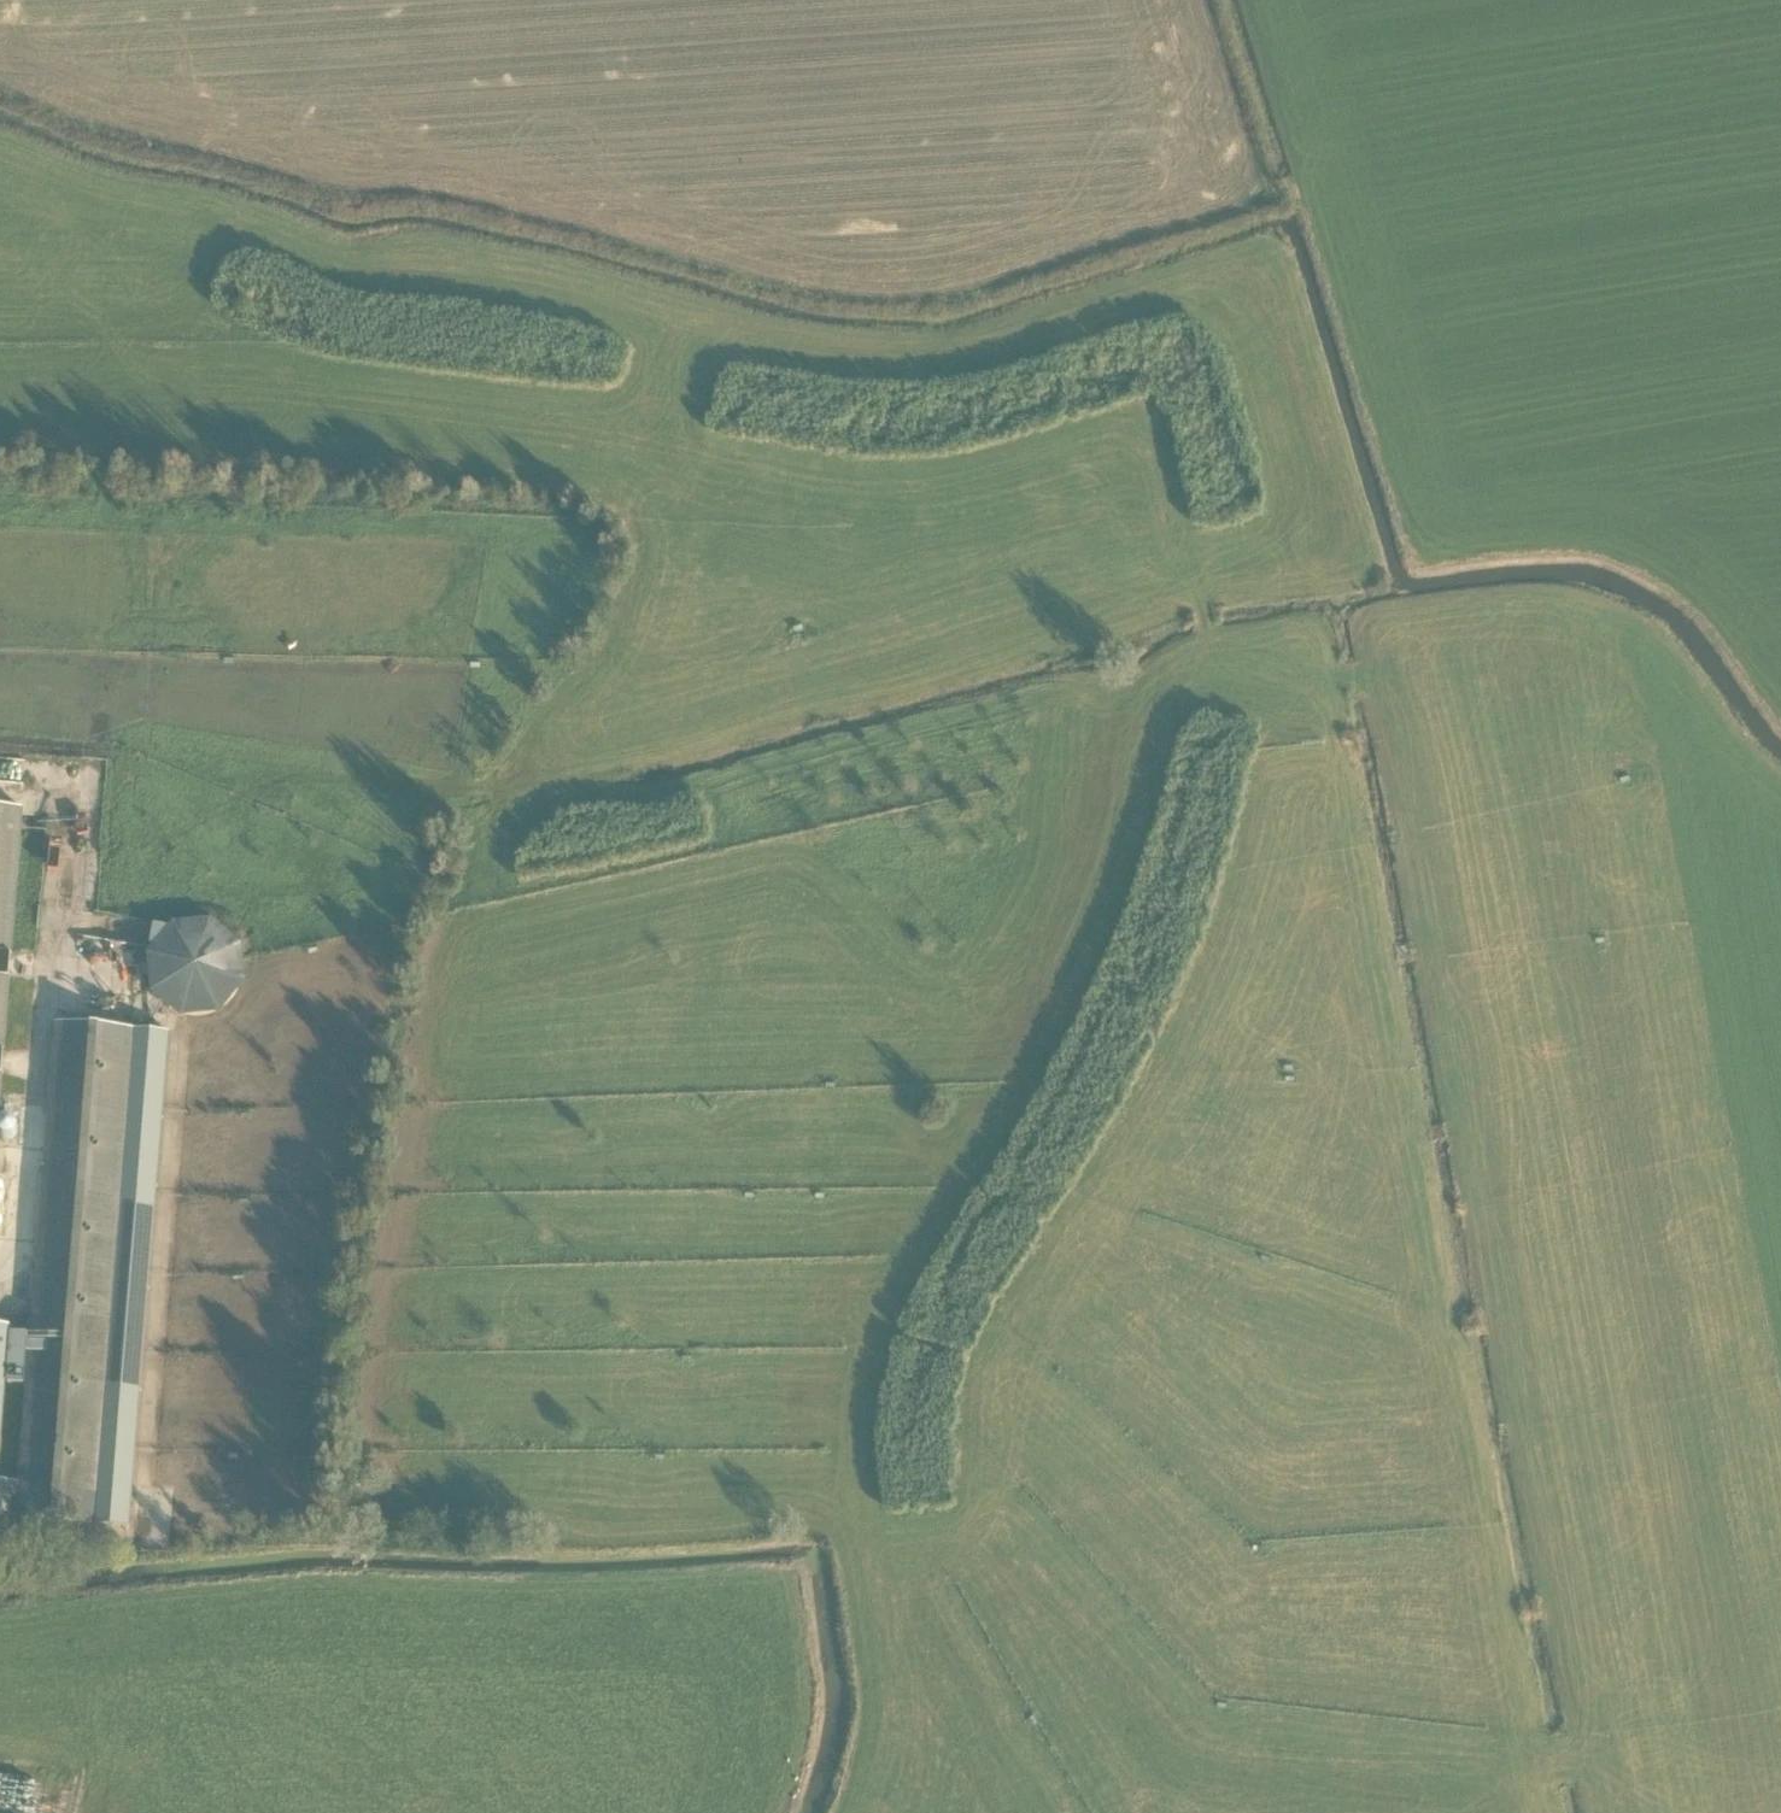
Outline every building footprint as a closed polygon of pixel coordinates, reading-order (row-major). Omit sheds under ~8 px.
[(22,811),(0,809),(0,1077),(22,811)] [(234,995),(240,983),(242,971),(240,958),(234,946),(226,936),(215,929),(202,925),(189,925),(177,929),(166,936),(157,946),(152,958),(150,971),(152,984),(157,995),(166,1005),(177,1012),(189,1016),(202,1016),(215,1012),(226,1005),(234,995)] [(128,1530),(169,1034),(56,1025),(31,1334),(9,1332),(9,1329),(0,1328),(0,1439),(4,1384),(27,1386),(18,1484),(0,1482),(0,1520),(128,1530)]
